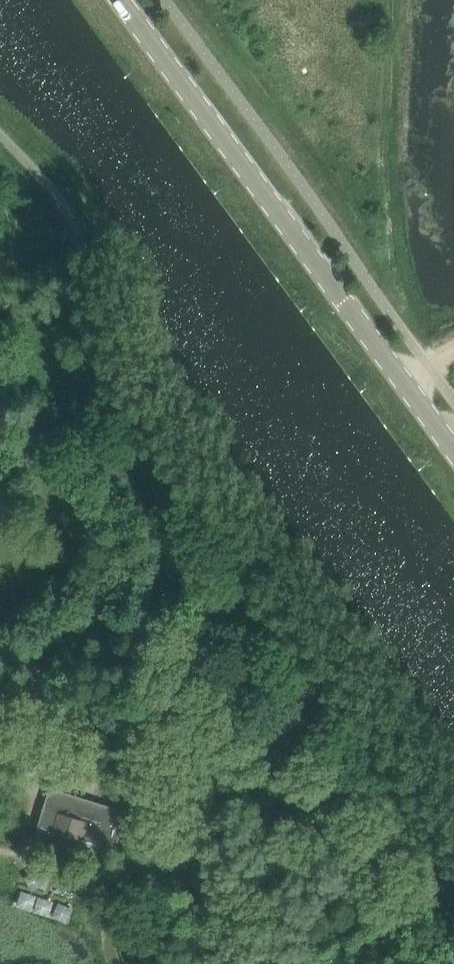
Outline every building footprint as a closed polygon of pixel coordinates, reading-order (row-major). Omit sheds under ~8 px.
[(38,825),(34,838),(91,856),(96,843),(99,833),(103,834),(102,836),(117,840),(121,830),(125,815),(113,811),(105,809),(106,805),(51,788),(48,798),(45,806),(44,805),(42,810),(38,825)]
